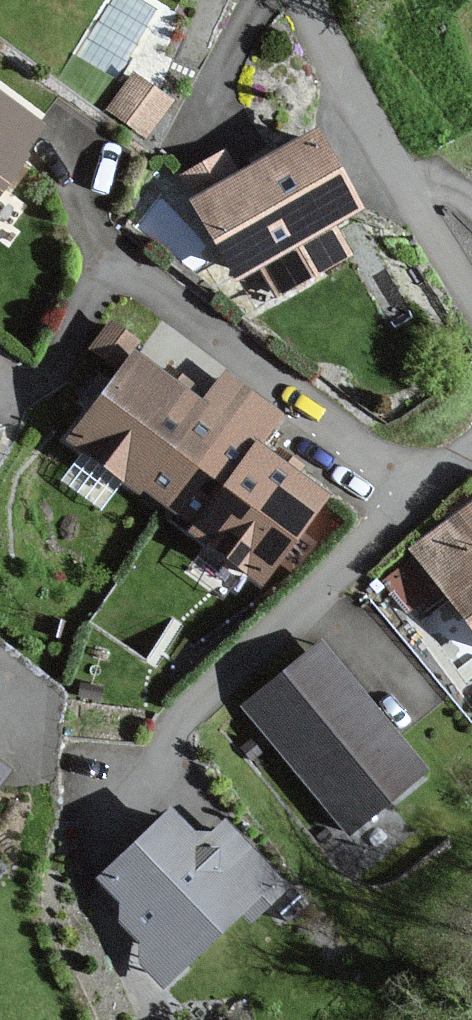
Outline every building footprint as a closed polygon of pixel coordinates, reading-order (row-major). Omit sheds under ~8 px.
[(130,72),(103,109),(145,139),(172,102),(130,72)] [(0,99),(0,178),(38,125),(0,99)] [(192,199),(186,203),(232,286),(257,271),(275,299),(347,256),(331,227),(357,209),(310,130),(235,172),(223,150),(177,178),(192,199)] [(129,357),(71,439),(194,525),(249,446),(273,413),(223,378),(208,399),(167,370),(161,379),(129,357)] [(259,582),(320,496),(249,446),(194,525),(188,533),(259,582)] [(406,551),(471,641),(471,499),(406,551)] [(379,580),(404,615),(429,597),(404,562),(379,580)] [(318,641),(239,706),(347,836),(426,774),(318,641)] [(167,810),(91,882),(112,902),(115,920),(139,944),(137,964),(165,997),(194,970),(188,964),(242,918),(249,926),(286,889),(224,820),(206,834),(191,836),(167,810)]
